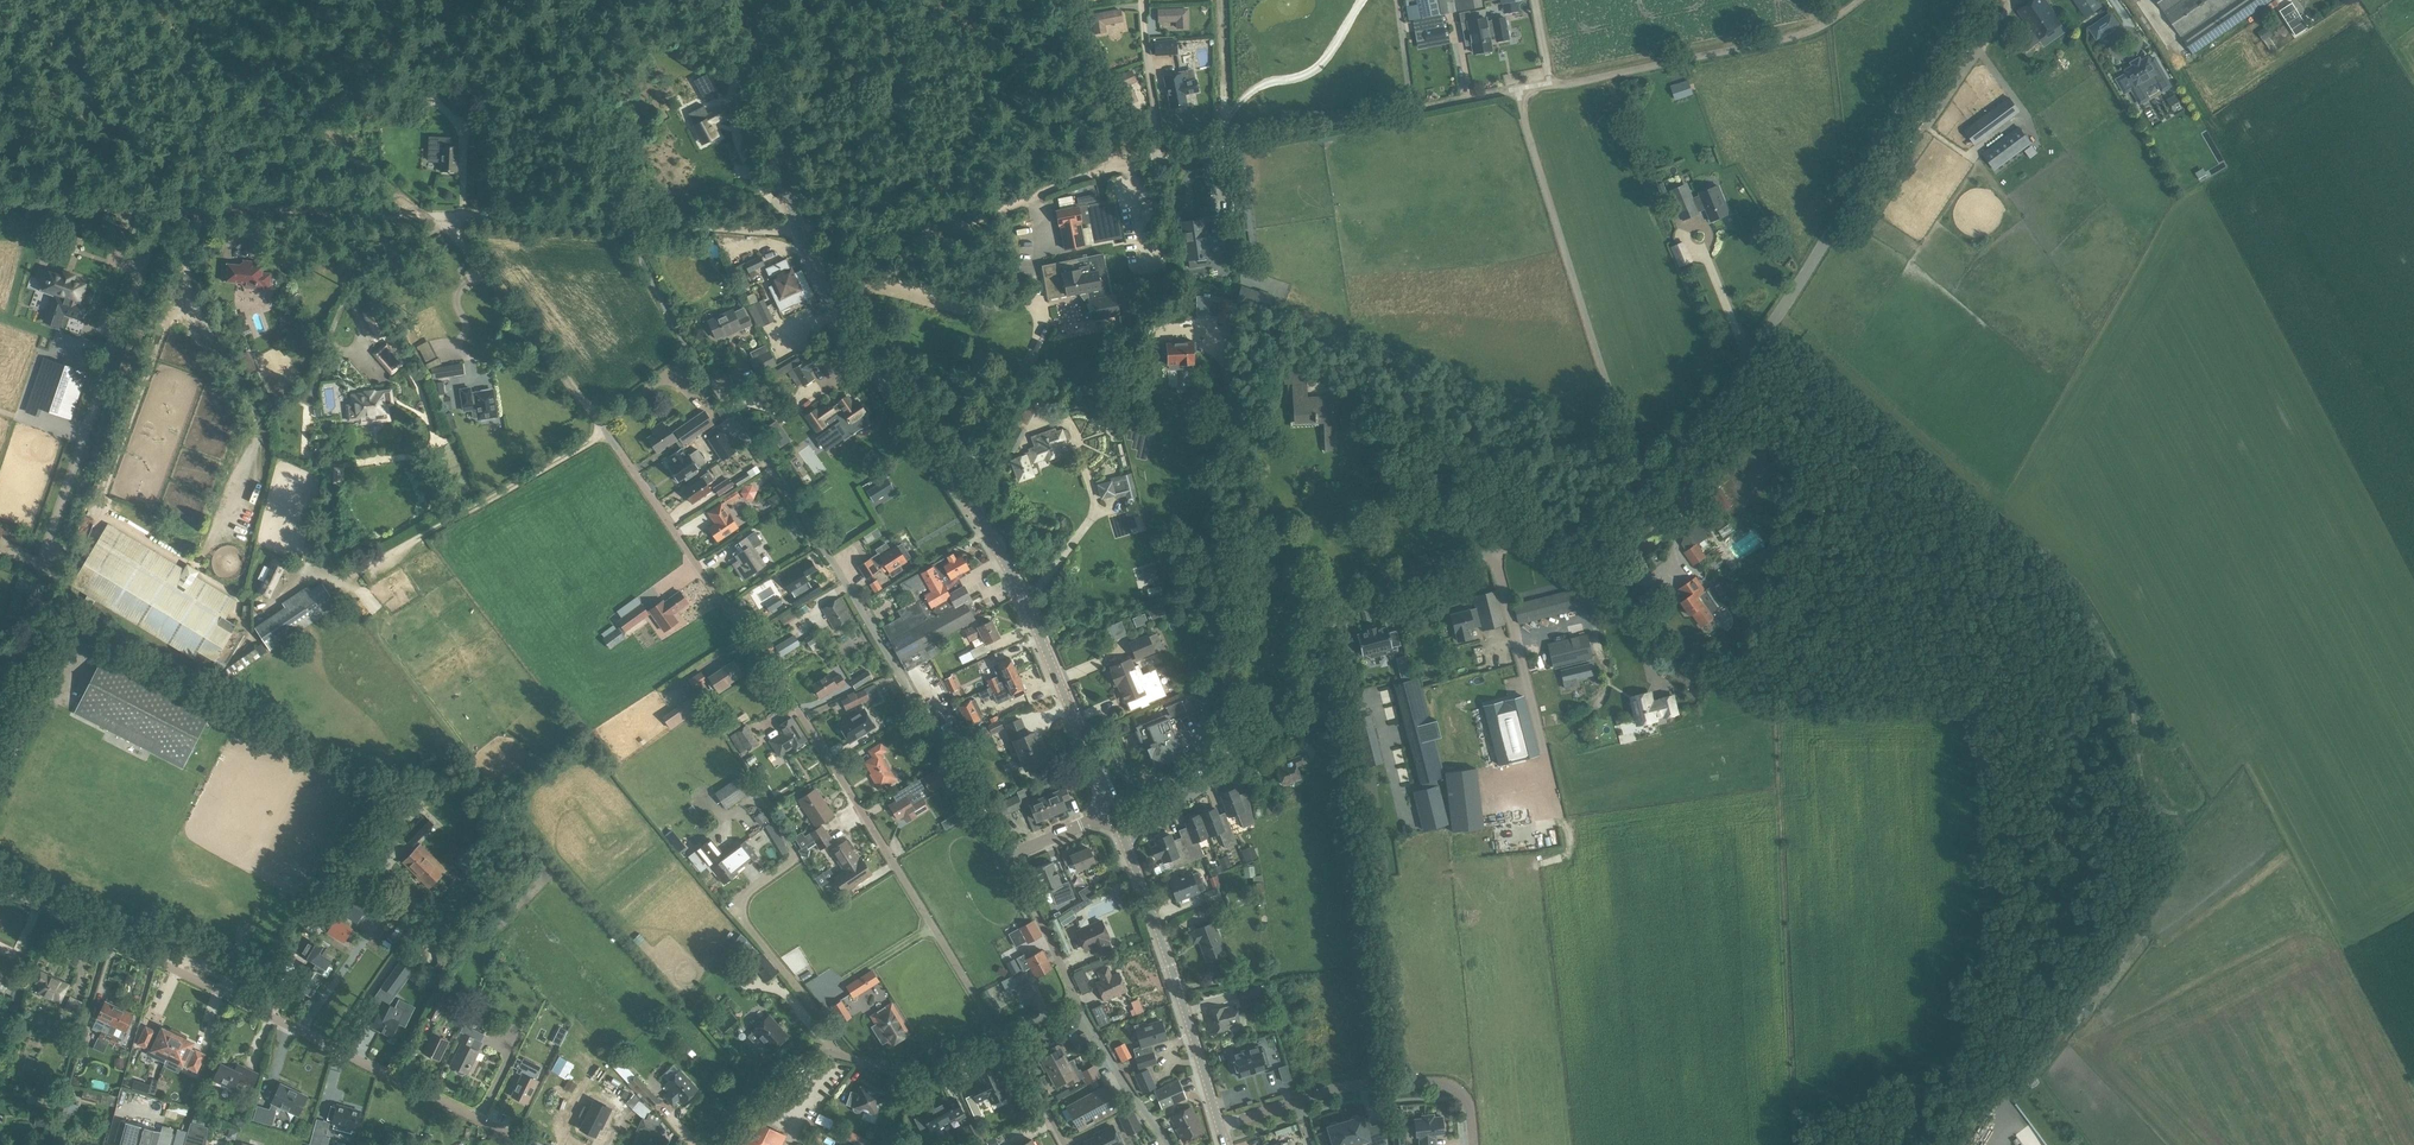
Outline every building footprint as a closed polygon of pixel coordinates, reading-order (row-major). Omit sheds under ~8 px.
[(1424,30),(1426,42),(1446,39),(1442,15),(1481,8),(1479,0),(1418,0),(1424,30)] [(2046,0),(2034,0),(2018,11),(2038,40),(2062,23),(2046,0)] [(2086,18),(2103,5),(2099,0),(2073,0),(2086,18)] [(2138,8),(2160,44),(2174,35),(2153,0),(2151,0),(2138,8)] [(2250,0),(2224,0),(2193,20),(2194,20),(2187,24),(2189,26),(2177,34),(2182,42),(2250,0)] [(1123,23),(1120,10),(1090,15),(1093,35),(1106,33),(1105,26),(1123,23)] [(1189,30),(1189,27),(1188,10),(1158,10),(1158,23),(1176,22),(1176,30),(1189,30)] [(2303,10),(2287,18),(2298,37),(2313,29),(2303,10)] [(1469,33),(1465,34),(1467,43),(1471,42),(1473,53),(1490,50),(1488,41),(1494,40),(1495,43),(1509,41),(1504,18),(1484,22),(1483,17),(1467,20),(1469,33)] [(2104,35),(2113,29),(2105,18),(2091,29),(2097,38),(2103,34),(2104,35)] [(2261,29),(2255,32),(2260,40),(2266,36),(2261,29)] [(1519,34),(1509,35),(1511,49),(1521,47),(1519,34)] [(2018,40),(2026,52),(2034,46),(2026,35),(2018,40)] [(2266,49),(2274,59),(2280,55),(2272,45),(2266,49)] [(2132,63),(2133,65),(2127,69),(2128,71),(2116,77),(2123,89),(2129,85),(2138,100),(2147,95),(2141,85),(2154,78),(2160,87),(2169,82),(2154,56),(2149,59),(2147,57),(2141,61),(2140,59),(2132,63)] [(1135,83),(1130,72),(1113,80),(1125,108),(1138,103),(1130,85),(1135,83)] [(1184,77),(1167,80),(1174,110),(1191,106),(1189,97),(1200,94),(1197,80),(1185,82),(1184,77)] [(1679,82),(1671,85),(1675,97),(1690,92),(1686,80),(1679,82)] [(709,82),(697,87),(702,96),(705,103),(717,97),(709,82)] [(466,83),(455,83),(454,93),(465,93),(466,83)] [(468,97),(467,112),(477,112),(478,97),(468,97)] [(2020,112),(2010,98),(1965,131),(1976,145),(2020,112)] [(702,122),(694,126),(701,141),(708,137),(710,140),(718,136),(714,127),(715,127),(713,123),(728,115),(724,107),(700,119),(702,122)] [(1914,146),(1926,129),(1916,122),(1903,138),(1914,146)] [(2032,143),(2019,126),(1983,153),(1995,170),(2032,143)] [(457,171),(458,147),(442,147),(441,171),(457,171)] [(1684,220),(1698,214),(1697,212),(1706,208),(1712,221),(1730,214),(1718,186),(1700,193),(1701,196),(1692,199),(1689,192),(1682,195),(1679,188),(1683,187),(1682,186),(1672,191),(1684,220)] [(1059,225),(1060,225),(1065,250),(1122,238),(1114,200),(1056,211),(1059,225)] [(1188,258),(1208,255),(1202,220),(1183,223),(1188,258)] [(1111,296),(1103,254),(1042,266),(1049,299),(1087,291),(1088,296),(1093,320),(1119,314),(1115,295),(1111,296)] [(764,265),(760,256),(745,263),(749,272),(764,265)] [(786,259),(765,268),(773,285),(769,287),(781,311),(805,299),(786,259)] [(222,280),(245,283),(245,287),(264,289),(264,287),(269,287),(271,274),(262,273),(263,263),(248,261),(247,266),(224,264),(222,280)] [(1273,264),(1260,266),(1263,288),(1277,286),(1273,264)] [(760,270),(759,268),(749,273),(752,278),(758,275),(757,272),(760,270)] [(62,276),(43,270),(39,280),(43,281),(40,291),(53,295),(55,296),(50,310),(53,311),(53,312),(58,314),(58,313),(62,314),(62,313),(71,316),(72,313),(86,318),(90,308),(79,304),(80,301),(82,294),(84,295),(87,286),(85,286),(86,284),(73,280),(70,279),(71,277),(66,275),(65,277),(62,276)] [(1259,294),(1254,308),(1267,312),(1273,296),(1259,292),(1259,294)] [(747,304),(743,298),(737,301),(741,307),(747,304)] [(764,299),(748,307),(758,329),(775,321),(764,299)] [(738,320),(733,310),(709,320),(717,338),(732,331),(733,333),(751,325),(747,316),(738,320)] [(242,328),(244,335),(251,333),(249,325),(242,328)] [(406,363),(387,341),(373,354),(392,375),(406,363)] [(1193,368),(1193,363),(1193,352),(1196,352),(1195,342),(1167,344),(1169,365),(1169,370),(1193,368)] [(821,349),(791,368),(804,388),(814,381),(808,371),(827,359),(821,349)] [(753,358),(750,360),(757,375),(777,365),(770,350),(753,358)] [(87,372),(46,358),(27,412),(41,418),(44,410),(70,419),(87,372)] [(433,378),(464,374),(463,363),(432,368),(433,378)] [(1306,368),(1286,369),(1286,384),(1307,383),(1306,368)] [(470,388),(461,389),(464,411),(473,409),(474,417),(479,416),(479,418),(481,418),(482,421),(495,419),(494,416),(497,416),(493,391),(490,391),(490,389),(481,390),(482,392),(471,394),(470,388)] [(375,391),(364,392),(364,395),(353,396),(355,406),(348,407),(350,419),(387,414),(384,392),(376,393),(375,391)] [(1337,396),(1293,398),(1294,425),(1323,423),(1325,451),(1337,450),(1335,413),(1338,412),(1337,396)] [(818,409),(806,417),(817,432),(826,425),(825,423),(834,417),(848,437),(858,430),(853,423),(867,414),(858,401),(853,405),(848,397),(832,408),(830,405),(820,412),(818,409)] [(729,418),(724,410),(722,407),(717,410),(724,421),(729,418)] [(713,424),(704,411),(693,418),(697,424),(698,424),(702,431),(713,424)] [(385,414),(362,418),(364,436),(388,432),(385,414)] [(697,424),(693,418),(672,433),(667,425),(666,426),(663,421),(651,428),(655,433),(649,438),(658,452),(675,440),(680,447),(702,431),(698,424),(697,424)] [(784,431),(776,420),(765,428),(773,439),(779,448),(791,441),(784,431)] [(1026,431),(1018,427),(1011,444),(1018,447),(1026,431)] [(1069,430),(1067,429),(1057,433),(1055,428),(1031,438),(1035,449),(1031,451),(1031,452),(1024,454),(1025,456),(1012,461),(1020,480),(1022,479),(1024,480),(1026,479),(1028,478),(1030,476),(1032,476),(1028,464),(1045,457),(1046,460),(1048,459),(1049,461),(1052,461),(1054,461),(1057,459),(1059,458),(1058,455),(1061,454),(1058,447),(1068,443),(1067,441),(1070,439),(1071,437),(1069,430)] [(723,460),(736,451),(722,431),(709,440),(723,460)] [(681,448),(670,456),(675,463),(668,468),(677,481),(686,475),(688,478),(697,472),(695,469),(696,468),(697,467),(697,466),(705,461),(697,449),(686,456),(681,448)] [(1116,473),(1123,471),(1119,461),(1113,463),(1116,473)] [(684,491),(692,503),(711,491),(707,485),(714,480),(709,472),(701,477),(702,479),(684,491)] [(751,484),(760,478),(756,472),(747,477),(751,484)] [(744,475),(734,481),(738,487),(747,481),(744,475)] [(1126,496),(1135,494),(1130,476),(1122,478),(1123,481),(1098,487),(1101,499),(1125,494),(1126,496)] [(713,488),(719,496),(733,486),(728,478),(713,488)] [(892,489),(887,482),(885,479),(879,483),(879,484),(867,491),(873,501),(892,489)] [(754,499),(757,491),(752,485),(744,486),(741,493),(746,499),(754,499)] [(709,512),(716,523),(709,528),(718,541),(738,527),(722,504),(709,512)] [(702,523),(680,531),(684,544),(707,536),(702,523)] [(1699,544),(1709,537),(1698,523),(1686,531),(1688,534),(1687,535),(1684,545),(1687,550),(1684,552),(1694,566),(1707,556),(1699,544)] [(185,569),(109,524),(72,585),(195,659),(195,660),(199,662),(196,669),(207,675),(215,663),(237,625),(226,619),(237,600),(197,576),(200,571),(188,564),(185,569)] [(744,579),(765,565),(754,548),(762,542),(754,532),(735,545),(740,553),(736,556),(739,560),(733,564),(744,579)] [(284,541),(267,542),(267,549),(291,547),(292,552),(298,551),(297,535),(284,536),(284,541)] [(879,553),(858,566),(866,580),(879,571),(877,567),(884,562),(890,571),(906,561),(911,558),(902,544),(881,557),(879,553)] [(935,569),(940,578),(949,574),(952,579),(969,569),(961,555),(955,559),(953,554),(948,557),(949,560),(943,564),(943,565),(935,569)] [(285,565),(275,560),(260,593),(269,597),(285,565)] [(781,577),(791,593),(809,582),(806,577),(817,570),(811,561),(796,571),(795,569),(781,577)] [(950,595),(940,578),(935,569),(934,566),(920,574),(923,580),(919,582),(920,584),(909,591),(915,602),(898,612),(901,617),(883,627),(908,671),(931,658),(940,653),(934,643),(974,620),(964,602),(971,599),(969,596),(955,604),(950,595)] [(1691,615),(1693,614),(1699,622),(1718,608),(1696,577),(1679,590),(1683,595),(1682,596),(1685,600),(1682,602),(1691,615)] [(875,593),(882,588),(877,579),(869,584),(875,593)] [(288,611),(258,631),(270,650),(337,606),(325,587),(313,594),(309,588),(284,605),(288,611)] [(955,604),(969,596),(964,587),(950,595),(955,604)] [(795,606),(812,596),(808,588),(790,599),(795,606)] [(1468,628),(1480,625),(1481,629),(1505,624),(1496,589),(1473,595),(1476,608),(1451,614),(1455,631),(1456,631),(1458,640),(1470,637),(1468,628)] [(1518,625),(1578,609),(1573,589),(1513,604),(1518,625)] [(672,615),(673,615),(688,603),(680,592),(664,603),(672,615)] [(822,609),(836,631),(853,621),(840,598),(822,609)] [(664,603),(663,601),(649,611),(664,632),(678,622),(673,615),(672,615),(664,603)] [(648,614),(641,605),(618,622),(625,631),(648,614)] [(770,612),(766,605),(758,609),(762,616),(770,612)] [(784,617),(782,618),(785,623),(786,623),(786,624),(796,618),(792,612),(786,615),(784,617)] [(985,643),(970,650),(971,651),(966,653),(969,661),(974,658),(993,649),(989,642),(999,637),(991,621),(984,625),(983,622),(966,631),(970,640),(981,635),(985,643)] [(1357,634),(1362,655),(1370,653),(1371,657),(1386,653),(1385,649),(1401,645),(1397,630),(1389,632),(1387,627),(1376,629),(1376,627),(1368,629),(1368,631),(1357,634)] [(626,639),(619,630),(604,640),(611,650),(626,639)] [(1587,634),(1547,643),(1553,667),(1592,657),(1587,634)] [(1148,637),(1148,636),(1131,644),(1137,658),(1154,651),(1153,650),(1159,647),(1154,635),(1148,637)] [(799,645),(794,637),(777,646),(783,655),(799,645)] [(813,658),(820,653),(817,647),(809,652),(813,658)] [(1006,680),(1017,675),(1009,657),(998,663),(1006,680)] [(1138,664),(1133,666),(1130,659),(1111,667),(1113,671),(1109,672),(1114,685),(1118,683),(1126,701),(1127,701),(1131,710),(1141,706),(1142,708),(1150,704),(1149,702),(1166,695),(1155,668),(1143,674),(1138,664)] [(103,660),(76,713),(182,768),(209,715),(103,660)] [(735,661),(709,678),(720,694),(732,686),(730,683),(743,674),(735,661)] [(1592,663),(1562,671),(1566,688),(1576,686),(1575,679),(1594,674),(1592,663)] [(1408,668),(1399,670),(1402,679),(1411,677),(1408,668)] [(701,671),(689,679),(688,680),(694,689),(707,681),(701,671)] [(862,674),(850,682),(855,689),(867,681),(872,678),(868,671),(862,674)] [(955,685),(962,682),(958,673),(945,680),(951,695),(958,692),(955,685)] [(829,675),(813,685),(821,697),(837,687),(838,689),(846,684),(840,675),(832,680),(829,675)] [(1017,675),(1006,680),(1013,697),(1025,692),(1017,675)] [(990,687),(999,683),(996,676),(987,680),(990,687)] [(1443,776),(1418,678),(1396,683),(1421,782),(1443,776)] [(842,700),(847,710),(869,699),(869,700),(871,699),(874,705),(883,701),(878,690),(882,688),(878,681),(869,686),(864,689),(865,690),(855,694),(854,692),(848,695),(849,697),(842,700)] [(999,683),(990,687),(993,694),(1002,690),(999,683)] [(978,693),(981,700),(993,694),(990,687),(978,693)] [(1589,699),(1600,694),(1598,689),(1587,693),(1589,699)] [(1653,703),(1650,693),(1632,698),(1638,724),(1657,719),(1656,716),(1665,714),(1665,716),(1677,713),(1673,696),(1661,699),(1662,700),(1653,703)] [(1538,754),(1523,697),(1484,707),(1498,764),(1538,754)] [(1561,698),(1548,702),(1548,700),(1539,703),(1543,713),(1564,705),(1561,698)] [(959,706),(968,725),(981,719),(972,700),(959,706)] [(1135,726),(1136,730),(1135,730),(1141,746),(1145,745),(1149,756),(1163,761),(1174,757),(1176,760),(1181,758),(1183,762),(1191,759),(1189,755),(1197,751),(1188,730),(1186,731),(1181,721),(1180,721),(1179,719),(1187,716),(1181,701),(1166,707),(1169,714),(1166,715),(1166,714),(1135,726)] [(874,726),(863,709),(838,724),(849,742),(874,726)] [(1095,716),(1101,728),(1114,722),(1108,709),(1095,716)] [(672,736),(698,719),(694,712),(667,730),(672,736)] [(1364,766),(1381,762),(1382,761),(1370,714),(1356,718),(1358,725),(1351,726),(1354,738),(1357,738),(1364,766)] [(1036,731),(1033,732),(1028,734),(1021,717),(1004,724),(1011,741),(1008,743),(1011,750),(1016,748),(1019,756),(1021,755),(1024,762),(1018,764),(1016,760),(1003,765),(1006,773),(1019,768),(1025,765),(1028,773),(1033,771),(1037,781),(1048,776),(1044,766),(1050,763),(1044,750),(1047,749),(1041,735),(1038,736),(1036,731)] [(792,750),(807,740),(791,718),(778,727),(782,733),(770,742),(780,756),(791,749),(792,750)] [(1004,728),(1000,720),(983,727),(987,736),(1004,728)] [(736,734),(749,752),(759,745),(746,727),(736,734)] [(887,781),(889,784),(896,779),(880,754),(886,751),(881,743),(869,751),(873,757),(865,762),(874,776),(872,778),(878,787),(887,781)] [(1330,743),(1317,745),(1319,758),(1332,756),(1330,743)] [(1305,762),(1302,754),(1275,764),(1283,784),(1300,778),(1295,766),(1305,762)] [(1452,833),(1485,829),(1478,768),(1445,772),(1452,833)] [(904,788),(910,797),(919,791),(929,785),(931,788),(941,783),(934,770),(904,788)] [(1038,783),(1041,791),(1061,783),(1057,774),(1044,779),(1044,780),(1038,783)] [(423,785),(417,778),(408,785),(414,792),(423,785)] [(728,810),(752,792),(742,778),(717,795),(728,810)] [(1033,795),(1041,791),(1038,783),(1030,786),(1033,795)] [(1414,792),(1424,830),(1447,824),(1438,786),(1414,792)] [(1043,796),(1051,814),(1066,808),(1063,802),(1071,799),(1065,787),(1058,790),(1060,794),(1051,797),(1050,794),(1043,796)] [(915,816),(916,817),(930,809),(919,791),(910,797),(904,788),(893,795),(896,801),(890,804),(891,805),(890,806),(893,811),(892,813),(895,817),(897,817),(898,819),(904,815),(907,821),(915,816)] [(1224,791),(1225,792),(1220,794),(1229,816),(1237,813),(1243,828),(1254,823),(1248,794),(1239,797),(1236,788),(1231,790),(1230,788),(1224,791)] [(816,825),(832,815),(815,789),(799,800),(816,825)] [(997,819),(1023,806),(1017,795),(991,807),(997,819)] [(1036,820),(1051,814),(1043,796),(1037,799),(1038,802),(1030,806),(1036,820)] [(1512,805),(1504,806),(1507,824),(1515,822),(1512,805)] [(1200,814),(1208,834),(1218,830),(1224,846),(1236,841),(1226,815),(1219,817),(1215,808),(1211,810),(1210,808),(1204,811),(1204,812),(1200,814)] [(965,818),(961,811),(954,815),(958,822),(965,818)] [(951,812),(943,817),(949,827),(957,822),(951,812)] [(1197,838),(1208,834),(1200,814),(1195,816),(1195,814),(1188,816),(1189,818),(1184,820),(1188,829),(1180,832),(1190,860),(1203,854),(1197,838)] [(778,833),(772,823),(765,827),(772,837),(778,833)] [(802,832),(794,837),(801,848),(827,831),(823,825),(805,836),(802,832)] [(1539,834),(1542,841),(1552,838),(1549,830),(1539,834)] [(834,842),(827,832),(827,831),(801,848),(798,850),(802,855),(807,856),(808,849),(815,844),(817,847),(820,851),(834,842)] [(1171,868),(1190,860),(1180,832),(1179,832),(1182,840),(1173,843),(1170,834),(1165,835),(1165,834),(1158,836),(1159,838),(1154,840),(1157,845),(1151,847),(1155,858),(1161,856),(1163,862),(1168,860),(1171,868)] [(701,872),(724,855),(711,839),(697,850),(700,854),(692,861),(701,872)] [(832,849),(845,870),(849,875),(856,871),(852,866),(859,861),(852,849),(855,847),(849,839),(846,841),(846,840),(832,849)] [(712,869),(723,883),(738,872),(731,862),(741,853),(749,863),(757,856),(745,840),(722,857),(724,860),(712,869)] [(1074,861),(1077,869),(1095,862),(1088,847),(1084,849),(1083,846),(1063,855),(1066,864),(1074,861)] [(429,887),(443,873),(419,849),(405,863),(429,887)] [(453,861),(471,878),(482,866),(464,849),(453,861)] [(845,870),(835,877),(848,898),(854,893),(850,887),(871,874),(861,860),(859,861),(852,866),(856,871),(849,875),(845,870)] [(1050,891),(1052,896),(1059,893),(1063,903),(1075,898),(1068,881),(1061,884),(1053,862),(1034,870),(1039,881),(1036,882),(1040,893),(1043,892),(1044,894),(1050,891)] [(1064,868),(1066,880),(1099,874),(1097,867),(1073,872),(1072,866),(1064,868)] [(1243,867),(1245,878),(1255,877),(1254,866),(1243,867)] [(751,870),(741,877),(750,890),(760,883),(751,870)] [(1170,881),(1177,900),(1198,892),(1198,891),(1205,889),(1198,872),(1191,874),(1191,873),(1170,881)] [(1113,896),(1114,895),(1121,893),(1124,891),(1120,882),(1109,886),(1113,896)] [(1253,883),(1256,905),(1267,904),(1263,882),(1253,883)] [(1222,897),(1219,888),(1216,889),(1215,888),(1203,893),(1207,904),(1203,905),(1207,916),(1226,909),(1222,898),(1220,899),(1220,898),(1222,897)] [(330,910),(340,896),(347,900),(338,914),(355,924),(366,907),(349,896),(349,897),(342,893),(341,895),(333,890),(331,894),(328,892),(316,911),(323,915),(327,909),(330,910)] [(1088,891),(1077,899),(1083,906),(1093,899),(1088,891)] [(496,915),(499,918),(506,910),(494,898),(487,905),(490,908),(489,909),(496,915)] [(1076,918),(1071,909),(1058,918),(1063,926),(1076,918)] [(328,932),(345,942),(348,937),(351,939),(356,932),(352,930),(353,929),(329,916),(322,928),(328,932)] [(1056,919),(1051,921),(1066,954),(1071,952),(1056,919)] [(1102,920),(1077,931),(1085,948),(1094,945),(1095,949),(1098,955),(1112,949),(1107,939),(1109,938),(1102,920)] [(1020,927),(1022,930),(1028,942),(1040,935),(1033,921),(1020,927)] [(1199,940),(1206,960),(1225,953),(1213,922),(1194,929),(1195,930),(1189,932),(1193,943),(1199,940)] [(290,974),(294,967),(292,966),(294,962),(293,962),(296,956),(298,957),(309,937),(305,935),(301,933),(290,953),(291,953),(288,959),(287,959),(285,962),(286,963),(282,969),(290,974)] [(1017,936),(1007,942),(1012,950),(1021,944),(1017,936)] [(409,951),(421,960),(429,948),(417,940),(409,951)] [(441,949),(436,956),(443,961),(448,953),(441,949)] [(1042,949),(1026,957),(1024,953),(1016,957),(1023,970),(1030,966),(1036,976),(1052,968),(1042,949)] [(324,969),(326,970),(332,961),(316,951),(310,961),(316,964),(313,969),(309,966),(296,987),(311,995),(323,975),(321,974),(324,969)] [(1012,974),(1020,970),(1014,958),(1006,963),(1012,974)] [(411,969),(401,961),(383,986),(392,994),(411,969)] [(1005,976),(1008,970),(1000,966),(997,973),(1005,976)] [(1097,971),(1101,979),(1096,982),(1104,1000),(1126,991),(1118,972),(1112,975),(1108,966),(1097,971)] [(1078,985),(1082,995),(1091,990),(1086,980),(1089,979),(1083,968),(1074,973),(1073,976),(1078,985)] [(4,992),(6,988),(7,988),(11,980),(10,980),(12,975),(0,969),(0,990),(4,992)] [(880,980),(873,969),(846,985),(852,994),(865,986),(866,988),(880,980)] [(810,970),(801,976),(804,980),(813,975),(810,970)] [(60,1003),(69,984),(41,971),(35,983),(40,985),(41,986),(38,993),(60,1003)] [(1021,1002),(1035,995),(1031,987),(1025,973),(1011,980),(1010,978),(1002,983),(1007,994),(1014,990),(1015,992),(1016,992),(1021,1002)] [(1259,986),(1237,991),(1239,1000),(1261,995),(1259,986)] [(851,1017),(841,1001),(832,1006),(842,1022),(851,1017)] [(111,1026),(119,1009),(105,1002),(98,1019),(106,1022),(93,1048),(104,1053),(108,1045),(109,1045),(110,1043),(105,1040),(111,1026)] [(372,1027),(391,1036),(403,1012),(384,1002),(372,1027)] [(885,1036),(891,1045),(909,1034),(902,1022),(904,1021),(892,1003),(871,1016),(876,1024),(872,1027),(880,1039),(885,1036)] [(1224,1007),(1205,1011),(1210,1032),(1229,1028),(1229,1026),(1238,1024),(1234,1005),(1224,1008),(1224,1007)] [(474,1026),(482,1010),(474,1006),(465,1022),(474,1026)] [(105,1040),(110,1043),(116,1045),(123,1030),(126,1031),(133,1015),(119,1009),(111,1026),(105,1040)] [(756,1027),(752,1030),(763,1042),(761,1044),(766,1049),(768,1047),(771,1050),(787,1035),(769,1015),(765,1019),(763,1016),(754,1025),(756,1027)] [(1097,1020),(1101,1032),(1107,1030),(1103,1018),(1097,1020)] [(1135,1057),(1138,1067),(1156,1061),(1153,1052),(1150,1044),(1166,1039),(1160,1021),(1145,1025),(1144,1023),(1134,1026),(1135,1029),(1135,1028),(1141,1046),(1134,1048),(1136,1056),(1135,1057)] [(471,1028),(464,1025),(461,1031),(462,1032),(457,1042),(461,1043),(451,1065),(467,1072),(473,1058),(475,1058),(482,1043),(476,1039),(468,1035),(471,1028)] [(564,1038),(568,1030),(560,1026),(556,1034),(552,1042),(560,1046),(564,1038)] [(168,1057),(180,1033),(172,1030),(171,1032),(163,1029),(161,1034),(147,1027),(139,1044),(168,1057)] [(1048,1072),(1067,1062),(1064,1055),(1069,1052),(1067,1048),(1080,1041),(1073,1028),(1059,1036),(1063,1042),(1049,1050),(1051,1053),(1040,1059),(1042,1062),(1039,1064),(1043,1072),(1047,1070),(1048,1072)] [(64,1031),(65,1038),(73,1036),(72,1029),(64,1031)] [(180,1033),(168,1057),(197,1071),(205,1055),(191,1048),(193,1043),(186,1039),(187,1037),(180,1033)] [(448,1041),(432,1033),(423,1052),(439,1059),(448,1041)] [(1239,1077),(1266,1068),(1266,1066),(1269,1065),(1264,1047),(1260,1048),(1259,1046),(1232,1054),(1234,1060),(1230,1061),(1234,1072),(1237,1071),(1239,1077)] [(527,1103),(538,1080),(537,1080),(543,1066),(525,1057),(523,1060),(518,1058),(513,1066),(519,1069),(518,1072),(522,1074),(512,1095),(527,1103)] [(1067,1062),(1048,1072),(1055,1086),(1066,1080),(1068,1084),(1073,1081),(1077,1088),(1100,1076),(1094,1065),(1081,1072),(1080,1070),(1074,1073),(1067,1062)] [(238,1080),(252,1086),(258,1074),(238,1064),(235,1070),(221,1064),(214,1079),(234,1089),(238,1080)] [(1287,1065),(1278,1068),(1282,1083),(1291,1080),(1287,1065)] [(995,1068),(979,1076),(981,1082),(970,1087),(973,1094),(966,1098),(975,1118),(983,1115),(977,1102),(988,1097),(992,1104),(1008,1097),(995,1068)] [(1142,1094),(1157,1087),(1148,1068),(1134,1075),(1142,1094)] [(630,1083),(655,1109),(662,1103),(636,1075),(634,1077),(626,1069),(620,1074),(629,1084),(630,1083)] [(670,1089),(663,1096),(673,1107),(680,1101),(683,1104),(699,1089),(680,1070),(665,1084),(670,1089)] [(1154,1091),(1162,1109),(1187,1099),(1179,1080),(1154,1091)] [(307,1096),(281,1084),(273,1102),(274,1103),(270,1109),(258,1106),(254,1119),(272,1125),(276,1111),(278,1105),(299,1115),(307,1096)] [(1117,1109),(1105,1086),(1067,1106),(1079,1129),(1117,1109)] [(875,1114),(879,1102),(880,1103),(883,1102),(885,1100),(885,1098),(885,1095),(883,1093),(874,1090),(873,1091),(860,1087),(858,1093),(850,1091),(846,1104),(852,1107),(853,1110),(855,1112),(857,1113),(860,1112),(862,1110),(862,1109),(875,1114)] [(81,1099),(99,1103),(101,1094),(84,1090),(81,1099)] [(46,1096),(30,1093),(28,1101),(45,1104),(46,1096)] [(950,1105),(947,1100),(922,1113),(928,1126),(954,1113),(957,1118),(964,1114),(957,1101),(950,1105)] [(597,1102),(583,1129),(597,1137),(602,1127),(605,1128),(614,1110),(597,1102)] [(361,1111),(337,1105),(337,1107),(331,1106),(327,1120),(333,1121),(332,1124),(334,1124),(333,1129),(352,1134),(353,1130),(355,1130),(361,1111)] [(1183,1141),(1202,1131),(1190,1108),(1171,1118),(1183,1141)] [(1128,1135),(1141,1129),(1132,1109),(1119,1115),(1128,1135)] [(652,1113),(646,1118),(650,1121),(654,1124),(659,1126),(663,1121),(652,1113)] [(1433,1117),(1433,1114),(1422,1115),(1422,1118),(1414,1119),(1415,1128),(1417,1128),(1418,1139),(1419,1139),(1419,1144),(1436,1144),(1435,1134),(1443,1133),(1443,1131),(1444,1130),(1443,1124),(1442,1123),(1441,1116),(1433,1117)] [(1370,1144),(1378,1144),(1385,1143),(1379,1124),(1370,1127),(1367,1117),(1362,1119),(1361,1116),(1359,1116),(1356,1115),(1351,1116),(1350,1119),(1338,1123),(1336,1121),(1331,1123),(1329,1126),(1327,1126),(1328,1130),(1323,1131),(1327,1144),(1352,1144),(1368,1140),(1370,1144)] [(658,1134),(661,1128),(641,1118),(636,1128),(639,1129),(632,1144),(635,1144),(644,1144),(651,1131),(658,1134)] [(158,1130),(136,1125),(135,1127),(132,1126),(133,1123),(117,1119),(116,1123),(114,1123),(110,1137),(131,1142),(131,1144),(154,1144),(158,1130)] [(786,1136),(755,1121),(745,1140),(741,1138),(738,1144),(782,1144),(786,1136)] [(974,1144),(980,1144),(986,1142),(975,1121),(964,1127),(974,1144)] [(207,1136),(208,1127),(191,1125),(186,1142),(198,1143),(199,1134),(207,1136)] [(1112,1126),(1100,1132),(1101,1134),(1085,1141),(1087,1144),(1121,1144),(1112,1126)] [(172,1129),(164,1127),(159,1144),(182,1144),(185,1133),(179,1131),(177,1135),(171,1133),(172,1129)] [(658,1134),(651,1131),(644,1144),(662,1144),(664,1140),(657,1137),(658,1134)] [(856,1144),(859,1144),(860,1144),(859,1144),(869,1144),(870,1143),(862,1139),(863,1137),(850,1131),(846,1140),(856,1144)] [(330,1137),(326,1136),(313,1133),(310,1144),(328,1144),(330,1137)] [(424,1141),(431,1142),(433,1135),(426,1134),(424,1141)]
